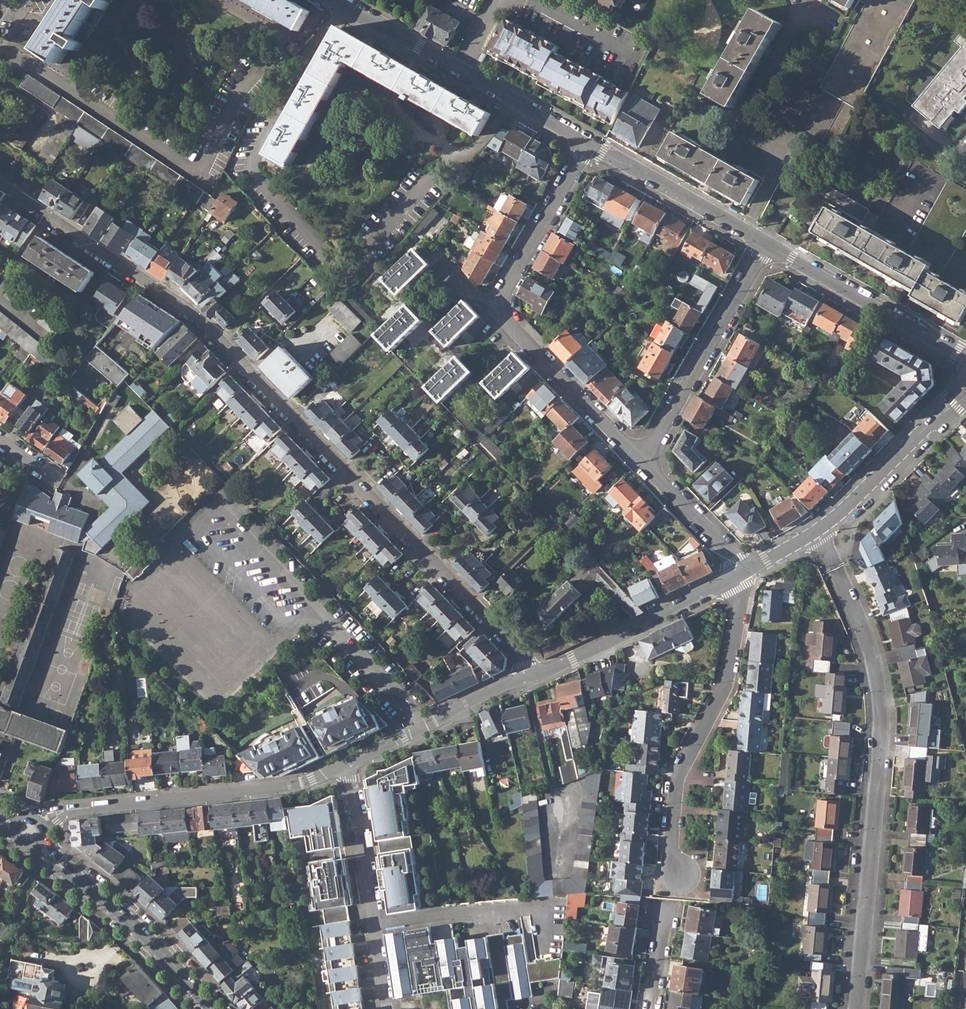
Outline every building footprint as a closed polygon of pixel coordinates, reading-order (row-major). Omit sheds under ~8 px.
[(42,51),(60,63),(71,46),(79,51),(108,6),(112,0),(75,0),(42,51)] [(249,3),(299,31),(310,11),(290,0),(244,0),(249,3)] [(612,11),(615,5),(619,7),(623,0),(592,0),(592,1),(612,11)] [(833,150),(863,95),(915,0),(858,0),(866,4),(820,88),(845,102),(822,144),(833,150)] [(849,10),(855,0),(832,0),(849,10)] [(417,29),(447,46),(460,22),(429,5),(417,29)] [(779,23),(755,10),(707,95),(731,108),(779,23)] [(605,120),(612,124),(627,95),(624,91),(601,79),(603,77),(595,73),(594,75),(582,68),(583,66),(576,63),(575,64),(563,58),(563,56),(556,53),(559,48),(555,46),(555,45),(515,25),(516,24),(509,21),(508,21),(505,20),(489,50),(495,53),(499,52),(508,57),(509,60),(522,67),(525,66),(534,71),(535,74),(547,80),(546,83),(554,87),(553,91),(559,95),(561,91),(582,102),(584,100),(589,103),(585,109),(592,113),(595,112),(605,117),(605,120)] [(931,106),(965,64),(965,30),(959,25),(908,87),(931,106)] [(269,155),(291,167),(350,62),(411,96),(409,99),(413,101),(414,98),(479,135),(491,114),(340,28),(269,155)] [(20,86),(53,109),(65,117),(81,127),(89,132),(98,138),(103,142),(124,155),(206,210),(211,197),(27,75),(20,86)] [(660,108),(635,95),(614,133),(639,147),(660,108)] [(9,141),(22,150),(44,115),(31,107),(15,132),(9,141)] [(81,127),(65,117),(37,160),(51,169),(72,139),(81,127)] [(98,138),(89,132),(81,127),(72,139),(95,155),(103,142),(98,138)] [(15,132),(8,128),(5,132),(0,128),(0,135),(9,141),(15,132)] [(502,150),(521,161),(534,139),(514,128),(511,132),(506,129),(486,151),(498,158),(502,150)] [(759,181),(674,133),(660,157),(745,205),(759,181)] [(517,167),(541,181),(551,163),(553,156),(550,150),(545,145),(534,139),(521,161),(517,167)] [(25,188),(34,194),(41,184),(32,177),(25,188)] [(585,194),(607,206),(617,188),(599,178),(595,186),(591,184),(585,194)] [(43,200),(58,210),(70,191),(56,181),(43,200)] [(606,209),(617,215),(625,220),(637,199),(617,188),(607,206),(606,209)] [(58,210),(73,221),(86,202),(70,191),(58,210)] [(501,213),(518,222),(528,205),(511,196),(510,198),(504,194),(501,195),(494,208),(499,211),(501,213)] [(219,203),(211,197),(206,210),(211,213),(226,224),(238,204),(224,195),(219,203)] [(1,233),(4,235),(18,214),(0,202),(0,233),(1,233)] [(635,224),(654,235),(655,233),(666,214),(646,203),(635,224)] [(78,223),(103,241),(115,224),(117,221),(100,209),(98,211),(90,205),(78,223)] [(412,233),(416,236),(424,227),(425,228),(439,213),(434,208),(412,233)] [(961,321),(965,312),(965,291),(964,288),(962,291),(939,278),(941,275),(935,272),(934,275),(927,271),(930,265),(923,261),(924,259),(920,256),(919,259),(894,245),(896,243),(891,240),(890,243),(869,231),(870,228),(866,226),(865,228),(840,215),(842,212),(838,210),(836,213),(829,208),(816,233),(916,289),(913,294),(961,321)] [(488,234),(506,244),(518,222),(501,213),(499,211),(493,221),(492,221),(490,224),(489,223),(484,232),(488,234)] [(18,214),(4,235),(6,236),(6,239),(11,242),(13,241),(21,247),(37,225),(18,214)] [(666,214),(655,233),(668,241),(663,250),(674,256),(687,233),(682,231),(684,228),(685,225),(666,214)] [(622,226),(625,220),(617,215),(613,221),(622,226)] [(569,218),(561,232),(576,241),(584,227),(569,218)] [(129,233),(115,224),(103,241),(128,258),(130,255),(141,239),(147,229),(142,226),(137,233),(135,237),(129,233)] [(473,251),(494,263),(506,244),(488,234),(484,232),(482,231),(471,250),(473,251)] [(693,255),(703,261),(713,243),(694,233),(683,253),(692,258),(693,255)] [(563,262),(565,263),(575,246),(554,234),(544,251),(563,262)] [(27,257),(80,294),(94,275),(40,238),(27,257)] [(141,239),(130,255),(141,263),(140,265),(149,271),(162,252),(141,239)] [(585,246),(609,260),(611,255),(588,241),(585,246)] [(703,261),(726,274),(735,257),(713,243),(703,261)] [(385,281),(399,296),(430,266),(415,251),(385,281)] [(483,284),(494,263),(473,251),(462,269),(478,285),(483,284)] [(534,269),(553,280),(563,262),(544,251),(534,269)] [(149,271),(164,282),(167,278),(177,263),(162,252),(149,271)] [(206,261),(210,264),(218,256),(219,255),(216,252),(206,261)] [(223,261),(218,256),(210,264),(201,273),(184,290),(199,305),(209,295),(212,293),(209,290),(217,283),(222,278),(213,270),(223,261)] [(184,290),(201,273),(183,261),(169,280),(184,290)] [(639,277),(645,280),(649,273),(637,266),(633,273),(639,277)] [(626,298),(639,277),(633,273),(623,290),(620,295),(626,298)] [(534,310),(543,315),(555,293),(530,278),(519,297),(536,306),(534,310)] [(760,304),(781,317),(783,313),(795,292),(773,280),(760,304)] [(219,285),(217,283),(209,290),(212,293),(219,285)] [(106,284),(93,303),(99,308),(93,316),(94,321),(108,331),(117,321),(113,317),(127,298),(106,284)] [(3,296),(21,310),(29,300),(12,286),(3,296)] [(355,296),(360,301),(368,293),(362,288),(355,296)] [(821,302),(797,288),(795,292),(783,313),(807,327),(811,320),(821,302)] [(266,304),(275,314),(288,302),(279,292),(266,304)] [(73,370),(104,396),(122,379),(153,349),(180,322),(140,295),(117,321),(108,331),(73,370)] [(234,320),(209,295),(199,305),(213,320),(216,318),(226,328),(234,320)] [(330,310),(352,333),(363,322),(346,305),(341,299),(330,310)] [(363,322),(369,328),(374,323),(351,300),(346,305),(363,322)] [(275,314),(285,323),(297,311),(288,302),(275,314)] [(811,320),(835,333),(845,315),(821,302),(811,320)] [(431,340),(442,351),(446,346),(449,348),(480,317),(466,303),(434,333),(436,335),(431,340)] [(685,303),(672,325),(690,335),(703,312),(685,303)] [(378,338),(393,353),(424,322),(409,307),(378,338)] [(33,359),(41,349),(43,348),(0,313),(0,332),(21,349),(30,357),(33,359)] [(37,323),(53,337),(63,327),(45,313),(37,323)] [(848,349),(856,353),(858,350),(869,329),(845,315),(835,333),(832,339),(838,343),(841,337),(851,343),(848,349)] [(180,322),(153,349),(169,366),(198,340),(180,322)] [(668,322),(656,343),(674,354),(682,341),(686,343),(690,335),(672,325),(668,322)] [(742,335),(761,346),(765,339),(745,328),(742,335)] [(239,342),(248,352),(261,340),(252,330),(239,342)] [(569,365),(586,348),(574,336),(569,331),(552,347),(569,365)] [(577,333),(574,336),(586,348),(589,346),(592,342),(584,333),(577,333)] [(330,357),(341,368),(363,346),(353,335),(330,357)] [(751,365),(756,356),(761,346),(742,335),(729,356),(749,368),(758,374),(760,370),(751,365)] [(880,407),(897,423),(935,385),(932,365),(885,339),(874,359),(905,377),(905,382),(880,407)] [(248,352),(258,362),(271,349),(261,340),(248,352)] [(640,369),(660,380),(674,354),(656,343),(654,342),(640,369)] [(608,366),(589,346),(586,348),(569,365),(588,385),(607,367),(608,366)] [(766,349),(761,346),(756,356),(760,359),(766,349)] [(205,397),(208,393),(227,375),(220,368),(222,365),(204,347),(187,364),(192,369),(199,376),(192,383),(205,397)] [(14,358),(24,365),(30,357),(21,349),(14,358)] [(57,363),(41,349),(33,359),(46,369),(51,373),(57,363)] [(265,369),(295,400),(314,381),(285,350),(265,369)] [(851,362),(860,368),(867,355),(858,350),(856,353),(851,362)] [(485,385),(498,399),(529,369),(516,354),(485,385)] [(737,389),(749,368),(729,356),(717,378),(734,388),(737,389)] [(427,388),(442,403),(473,373),(458,357),(427,388)] [(405,365),(413,373),(418,368),(411,360),(405,365)] [(192,369),(187,364),(183,368),(182,369),(182,370),(182,371),(181,372),(181,374),(181,375),(182,377),(187,385),(190,382),(192,383),(199,376),(192,369)] [(627,388),(607,367),(588,385),(609,406),(627,388)] [(893,387),(860,368),(853,379),(886,398),(891,394),(893,387)] [(625,376),(633,383),(639,377),(630,371),(625,376)] [(807,372),(802,381),(806,384),(811,375),(807,372)] [(799,397),(806,402),(819,379),(811,375),(806,384),(803,390),(800,395),(799,397)] [(71,388),(79,393),(84,387),(72,378),(67,385),(71,388)] [(220,396),(230,406),(245,392),(231,378),(222,386),(226,390),(220,396)] [(717,378),(705,399),(718,406),(722,409),(734,388),(717,378)] [(802,381),(798,387),(803,390),(806,384),(802,381)] [(529,396),(546,415),(548,413),(561,400),(543,382),(529,396)] [(63,389),(68,392),(71,388),(67,385),(66,384),(63,389)] [(7,423),(10,419),(18,408),(19,407),(25,399),(9,387),(5,392),(2,396),(1,398),(0,399),(0,418),(7,423)] [(101,400),(84,387),(79,393),(87,399),(96,406),(101,400)] [(79,393),(71,388),(68,392),(76,398),(74,402),(81,407),(85,402),(87,399),(79,393)] [(624,415),(634,426),(650,412),(627,388),(609,406),(620,418),(624,415)] [(230,406),(242,418),(257,404),(245,392),(230,406)] [(106,404),(113,408),(119,396),(112,393),(106,404)] [(707,425),(718,406),(705,399),(699,396),(687,417),(710,431),(712,428),(707,425)] [(101,400),(96,406),(94,408),(100,412),(107,400),(103,397),(101,400)] [(85,402),(94,408),(96,406),(87,399),(85,402)] [(548,413),(566,431),(572,425),(579,419),(561,400),(548,413)] [(308,414),(321,427),(335,414),(336,413),(327,403),(321,409),(317,405),(308,414)] [(242,418),(255,431),(269,417),(257,404),(242,418)] [(84,551),(97,556),(150,502),(122,474),(170,428),(164,422),(152,410),(142,419),(128,405),(112,420),(126,435),(99,462),(95,459),(79,474),(112,507),(94,525),(89,522),(92,514),(72,507),(75,498),(60,492),(56,502),(53,501),(54,498),(38,487),(25,483),(22,490),(25,491),(14,520),(30,526),(33,518),(46,522),(52,525),(50,533),(79,544),(81,541),(87,543),(84,551)] [(10,419),(31,434),(41,419),(44,415),(33,407),(28,413),(19,407),(18,408),(10,419)] [(485,429),(490,434),(513,412),(509,408),(505,413),(503,411),(485,429)] [(390,433),(402,421),(393,412),(381,423),(390,433)] [(456,418),(481,443),(486,437),(462,412),(456,418)] [(868,424),(858,435),(871,448),(889,430),(871,412),(864,420),(868,424)] [(344,423),(335,414),(321,427),(330,436),(344,423)] [(170,416),(164,422),(170,428),(171,429),(177,423),(170,416)] [(255,431),(264,441),(270,435),(274,439),(282,430),(269,417),(255,431)] [(46,423),(41,419),(31,434),(28,438),(45,450),(61,427),(49,419),(46,423)] [(390,433),(399,442),(413,429),(404,420),(402,421),(390,433)] [(340,446),(353,433),(344,423),(330,436),(340,446)] [(589,443),(572,425),(566,431),(555,442),(572,460),(589,443)] [(399,442),(409,452),(421,440),(422,439),(413,429),(399,442)] [(676,451),(696,473),(709,460),(698,450),(699,445),(696,444),(700,438),(688,431),(676,451)] [(824,443),(831,436),(826,431),(819,437),(824,443)] [(340,446),(353,460),(362,451),(358,447),(364,442),(354,432),(353,433),(340,446)] [(846,474),(848,476),(873,450),(871,448),(858,435),(855,433),(831,458),(833,460),(835,463),(846,474)] [(49,452),(71,468),(81,449),(61,435),(49,452)] [(275,452),(285,463),(286,462),(300,449),(286,435),(277,443),(281,446),(275,452)] [(430,450),(421,440),(409,452),(418,462),(430,450)] [(300,449),(286,462),(295,471),(309,458),(300,449)] [(945,470),(961,486),(965,481),(965,460),(960,454),(955,449),(949,455),(955,460),(945,470)] [(574,472),(595,494),(603,486),(598,481),(612,467),(596,450),(574,472)] [(295,471),(304,480),(317,467),(309,458),(295,471)] [(833,460),(815,477),(829,491),(846,474),(835,463),(833,460)] [(699,483),(714,500),(736,479),(720,462),(699,483)] [(303,481),(313,491),(318,485),(322,489),(331,481),(317,467),(304,480),(303,481)] [(923,481),(926,484),(945,503),(961,486),(945,470),(934,481),(929,476),(923,481)] [(796,493),(812,508),(829,491),(815,477),(813,475),(796,493)] [(381,488),(394,502),(408,489),(409,488),(399,478),(393,484),(390,480),(381,488)] [(621,503),(627,509),(641,496),(624,479),(610,492),(611,493),(621,503)] [(939,508),(945,503),(926,484),(917,494),(923,499),(912,510),(926,524),(941,510),(939,508)] [(417,498),(408,489),(394,502),(403,512),(417,498)] [(473,489),(472,490),(467,494),(464,491),(455,499),(468,512),(481,499),(482,498),(473,489)] [(343,490),(332,501),(341,509),(352,499),(343,490)] [(616,507),(621,503),(611,493),(605,499),(613,507),(616,507)] [(653,521),(657,517),(649,509),(651,507),(641,496),(627,509),(626,511),(636,522),(635,523),(643,531),(653,521)] [(412,521),(426,508),(417,498),(403,512),(412,521)] [(490,509),(481,499),(468,512),(477,522),(490,509)] [(773,510),(784,528),(802,516),(799,512),(805,507),(799,500),(794,503),(792,499),(773,510)] [(743,532),(750,534),(751,534),(755,533),(766,527),(756,508),(753,511),(742,501),(728,515),(743,532)] [(295,514),(305,525),(317,513),(307,502),(295,514)] [(897,502),(877,523),(879,529),(886,544),(905,525),(897,502)] [(412,521),(426,535),(435,526),(431,522),(436,517),(427,507),(426,508),(412,521)] [(477,522),(490,536),(499,527),(495,523),(501,518),(492,508),(490,509),(477,522)] [(657,517),(653,521),(659,527),(672,515),(666,509),(657,517)] [(348,527),(359,538),(359,537),(373,524),(359,510),(350,518),(354,522),(348,527)] [(305,525),(314,534),(326,522),(317,513),(305,525)] [(314,534),(324,544),(336,532),(326,522),(314,534)] [(373,524),(359,537),(368,546),(382,533),(373,524)] [(9,530),(0,527),(0,555),(9,530)] [(879,529),(874,534),(881,549),(886,544),(879,529)] [(368,546),(377,556),(391,543),(382,533),(368,546)] [(863,552),(871,570),(887,562),(881,549),(874,534),(865,543),(863,552)] [(965,562),(965,535),(953,536),(953,545),(939,546),(941,566),(961,564),(961,562),(965,562)] [(627,546),(630,550),(635,545),(632,541),(627,546)] [(376,556),(386,567),(392,561),(395,565),(404,556),(391,543),(377,556),(376,556)] [(0,763),(6,765),(10,754),(3,752),(4,749),(1,748),(5,740),(14,743),(17,736),(63,753),(70,732),(18,713),(75,554),(59,548),(2,707),(0,706),(0,763)] [(917,565),(929,556),(923,548),(914,555),(917,565)] [(680,562),(690,583),(713,571),(703,552),(680,562)] [(127,574),(135,582),(140,577),(141,578),(147,573),(146,571),(156,562),(148,553),(127,574)] [(456,565),(469,579),(484,564),(474,554),(468,560),(465,557),(456,565)] [(666,583),(671,592),(690,583),(680,562),(661,572),(647,555),(641,561),(653,572),(660,587),(666,583)] [(596,561),(541,612),(553,625),(554,625),(600,582),(635,618),(646,612),(641,607),(596,561)] [(876,599),(880,609),(884,618),(889,616),(907,610),(911,608),(908,601),(902,599),(898,601),(894,592),(895,590),(902,588),(898,578),(895,579),(888,562),(887,562),(871,570),(866,572),(869,579),(867,580),(871,587),(875,586),(877,592),(876,599)] [(469,579),(482,593),(492,584),(488,581),(494,575),(484,564),(469,579)] [(499,584),(513,599),(528,585),(513,570),(499,584)] [(368,590),(378,600),(390,588),(380,578),(368,590)] [(632,588),(641,607),(658,598),(649,580),(632,588)] [(781,619),(783,602),(784,592),(795,593),(796,584),(776,583),(775,591),(766,590),(763,622),(778,623),(778,619),(781,619)] [(421,602),(431,613),(432,611),(445,599),(432,585),(423,593),(427,597),(421,602)] [(378,600),(387,610),(399,598),(390,588),(378,600)] [(795,603),(795,593),(784,592),(783,602),(795,603)] [(387,610),(396,619),(409,607),(399,598),(387,610)] [(445,599),(432,611),(441,621),(454,608),(445,599)] [(441,621),(450,630),(463,617),(454,608),(441,621)] [(898,649),(899,656),(916,652),(914,644),(915,644),(913,638),(919,637),(921,634),(919,626),(916,624),(910,626),(907,610),(889,616),(892,624),(889,625),(894,650),(898,649)] [(547,631),(553,625),(541,612),(535,618),(547,631)] [(608,618),(613,628),(621,625),(616,614),(608,618)] [(449,631),(459,642),(465,636),(469,639),(477,631),(463,617),(450,630),(449,631)] [(639,641),(649,661),(677,648),(693,640),(696,639),(686,619),(639,641)] [(827,673),(829,673),(830,662),(833,662),(835,634),(832,635),(833,623),(814,622),(813,635),(807,635),(805,637),(804,645),(806,647),(812,648),(812,672),(827,673)] [(540,651),(547,660),(597,636),(587,628),(540,651)] [(773,663),(775,663),(777,633),(753,631),(750,661),(773,663)] [(467,649),(483,666),(499,651),(482,633),(467,649)] [(693,640),(677,648),(678,650),(687,653),(694,649),(695,646),(693,640)] [(919,659),(926,658),(924,650),(916,652),(918,659),(919,659)] [(482,674),(485,682),(505,672),(508,659),(499,651),(483,666),(489,671),(482,674)] [(898,664),(904,690),(925,685),(923,678),(931,677),(926,658),(919,659),(918,659),(916,652),(899,656),(901,663),(898,664)] [(748,683),(748,691),(766,693),(771,693),(773,663),(750,661),(749,672),(751,672),(750,683),(748,683)] [(617,666),(616,673),(625,674),(626,665),(617,664),(617,666)] [(407,672),(417,683),(424,676),(414,665),(407,672)] [(601,673),(587,676),(591,698),(613,693),(616,673),(617,666),(600,669),(601,673)] [(454,676),(461,693),(480,684),(473,668),(454,676)] [(829,673),(827,673),(826,685),(816,685),(816,696),(818,698),(824,698),(823,713),(845,714),(847,687),(844,687),(844,674),(829,673)] [(434,685),(442,701),(461,693),(454,676),(434,685)] [(664,686),(662,712),(673,712),(680,713),(681,696),(688,696),(690,681),(680,680),(667,679),(667,686),(664,686)] [(561,698),(564,709),(570,708),(568,700),(576,699),(576,696),(580,695),(582,694),(580,682),(559,687),(561,698)] [(174,702),(182,709),(187,704),(173,690),(174,702)] [(765,710),(766,693),(748,691),(744,691),(742,712),(740,712),(740,721),(763,722),(765,710)] [(589,732),(580,695),(576,696),(576,699),(568,700),(570,708),(564,709),(573,748),(588,744),(589,732)] [(349,696),(303,718),(307,725),(327,757),(389,726),(362,698),(355,702),(349,696)] [(564,709),(561,698),(537,704),(544,731),(563,727),(565,733),(563,737),(568,759),(566,764),(561,766),(564,782),(579,779),(573,748),(564,709)] [(912,746),(929,748),(930,736),(931,736),(934,704),(912,702),(909,734),(913,734),(912,746)] [(509,733),(508,730),(504,712),(502,706),(482,715),(486,724),(483,725),(484,728),(483,729),(489,741),(493,740),(494,743),(510,739),(509,733)] [(525,707),(504,712),(508,730),(509,733),(530,727),(525,707)] [(672,721),(673,712),(662,712),(632,709),(631,721),(635,721),(634,742),(641,742),(661,744),(663,721),(672,721)] [(201,717),(202,730),(211,728),(201,717)] [(741,731),(739,751),(753,752),(761,753),(763,722),(740,721),(739,730),(741,731)] [(833,736),(832,737),(828,736),(825,738),(824,746),(826,747),(831,748),(830,756),(852,758),(853,737),(850,737),(851,722),(834,721),(833,736)] [(271,738),(265,742),(266,744),(259,747),(259,748),(253,751),(254,753),(244,761),(255,772),(262,779),(286,777),(327,757),(307,725),(279,738),(279,736),(271,738)] [(186,771),(206,769),(205,755),(204,749),(204,744),(203,741),(192,742),(192,736),(178,737),(180,752),(184,751),(186,771)] [(661,744),(641,742),(639,765),(659,767),(661,744)] [(476,769),(478,778),(486,776),(479,743),(458,747),(462,767),(463,772),(476,769)] [(927,774),(929,760),(933,760),(935,748),(929,748),(912,746),(910,758),(907,758),(904,790),(906,790),(906,798),(925,800),(927,774)] [(440,771),(462,767),(458,747),(436,750),(440,771)] [(132,779),(130,762),(117,763),(117,759),(110,759),(109,748),(104,748),(105,765),(107,787),(132,785),(132,779)] [(154,748),(129,751),(130,762),(132,779),(147,778),(146,775),(157,775),(155,757),(155,754),(154,748)] [(436,750),(416,754),(416,757),(420,775),(421,782),(433,779),(435,777),(434,772),(440,771),(436,750)] [(728,780),(751,782),(753,752),(739,751),(732,750),(731,765),(729,764),(728,780)] [(244,761),(254,753),(253,751),(240,757),(244,761)] [(180,752),(155,754),(155,757),(157,775),(181,772),(180,752)] [(214,754),(205,755),(206,769),(207,777),(228,775),(226,756),(215,757),(214,755),(214,754)] [(828,792),(846,793),(847,780),(849,780),(852,758),(830,756),(828,792)] [(245,773),(255,772),(244,761),(240,757),(235,763),(245,773)] [(367,781),(376,842),(380,841),(409,836),(406,822),(410,821),(407,805),(405,806),(403,794),(409,793),(408,787),(422,784),(421,782),(420,775),(416,757),(367,781)] [(929,760),(927,774),(934,774),(938,772),(938,764),(936,761),(933,760),(929,760)] [(48,793),(56,772),(35,764),(31,774),(40,777),(33,797),(37,799),(45,801),(48,793)] [(56,772),(48,793),(78,790),(77,775),(77,766),(65,767),(65,769),(59,764),(56,772)] [(107,787),(105,765),(81,767),(81,775),(83,790),(107,787)] [(544,883),(536,795),(523,799),(530,899),(570,895),(587,893),(602,771),(586,778),(571,880),(544,883)] [(629,802),(653,804),(655,790),(648,789),(650,773),(626,771),(625,783),(620,788),(619,801),(628,802),(629,802)] [(728,780),(725,810),(746,811),(750,812),(750,804),(751,793),(752,782),(751,782),(728,780)] [(290,829),(291,834),(300,833),(301,837),(309,836),(311,852),(341,847),(339,832),(342,832),(339,814),(334,815),(331,797),(314,805),(286,809),(289,822),(290,829)] [(273,823),(274,831),(290,829),(289,822),(286,809),(285,799),(271,800),(273,823)] [(818,834),(836,836),(836,828),(839,829),(842,801),(820,799),(818,827),(819,827),(818,834)] [(263,825),(273,823),(271,800),(254,802),(257,826),(259,842),(265,842),(263,825)] [(238,828),(257,826),(254,802),(235,804),(238,828)] [(629,811),(627,832),(649,834),(651,834),(653,804),(629,802),(628,802),(627,811),(629,811)] [(214,830),(214,831),(238,828),(235,804),(211,807),(214,830)] [(911,840),(928,842),(929,835),(930,835),(932,808),(911,806),(909,833),(912,833),(911,840)] [(189,833),(214,830),(211,807),(187,809),(189,831),(189,833)] [(166,834),(189,831),(187,809),(163,812),(165,833),(166,834)] [(743,842),(746,811),(725,810),(722,809),(719,840),(742,841),(743,842)] [(143,835),(165,833),(163,812),(140,815),(142,828),(143,835)] [(108,832),(142,828),(140,815),(107,818),(108,832)] [(98,844),(98,836),(97,832),(103,831),(102,819),(73,822),(76,846),(98,844)] [(625,841),(623,862),(646,864),(649,834),(627,832),(625,832),(624,841),(625,841)] [(835,843),(836,836),(818,834),(817,841),(808,841),(806,859),(814,860),(814,876),(832,878),(832,872),(835,872),(838,843),(835,843)] [(380,841),(382,854),(391,852),(390,845),(409,841),(409,836),(380,841)] [(739,871),(742,841),(719,840),(716,870),(738,871),(739,871)] [(907,883),(924,884),(925,877),(926,878),(928,850),(927,849),(928,842),(911,840),(911,848),(907,848),(905,875),(908,876),(907,883)] [(388,915),(420,909),(418,895),(421,894),(418,871),(413,872),(412,865),(417,864),(414,848),(411,849),(409,841),(390,845),(391,852),(382,854),(384,869),(381,870),(388,915)] [(126,857),(107,843),(103,847),(98,844),(76,846),(113,875),(122,862),(126,857)] [(1,882),(2,883),(3,877),(16,884),(25,871),(1,855),(0,857),(0,886),(1,882)] [(218,865),(222,865),(225,865),(224,857),(217,857),(218,865)] [(327,924),(350,921),(349,913),(347,906),(354,905),(353,898),(349,899),(348,890),(351,889),(349,874),(345,875),(344,866),(347,866),(346,859),(313,864),(316,880),(319,880),(320,886),(317,887),(321,910),(324,909),(325,916),(327,924)] [(620,879),(619,888),(623,889),(623,895),(643,897),(646,864),(623,862),(615,861),(613,879),(620,879)] [(142,878),(122,862),(113,875),(114,875),(132,891),(142,878)] [(739,871),(738,871),(716,870),(714,903),(745,906),(746,899),(735,898),(736,887),(744,888),(745,872),(739,871)] [(810,918),(827,919),(828,912),(831,912),(834,886),(831,886),(832,878),(814,876),(810,910),(811,910),(810,918)] [(150,907),(166,891),(150,877),(135,893),(150,907)] [(35,905),(61,924),(74,907),(41,882),(33,893),(39,898),(35,905)] [(767,899),(768,884),(760,883),(759,898),(767,899)] [(903,924),(920,925),(921,918),(922,918),(924,892),(923,892),(924,884),(907,883),(907,891),(903,891),(901,916),(904,917),(903,924)] [(150,907),(165,921),(186,898),(198,898),(198,887),(169,888),(166,891),(150,907)] [(567,918),(577,919),(578,907),(585,906),(587,893),(570,895),(567,918)] [(622,903),(618,925),(638,928),(641,906),(622,903)] [(217,907),(218,916),(232,915),(230,905),(217,907)] [(713,935),(722,936),(725,916),(719,915),(720,911),(692,907),(689,931),(713,935)] [(83,943),(89,943),(89,941),(104,932),(83,914),(82,932),(83,932),(83,943)] [(813,961),(824,962),(824,955),(827,955),(830,927),(827,927),(827,919),(810,918),(809,925),(808,925),(807,937),(806,954),(807,954),(806,960),(813,961)] [(350,921),(327,924),(324,925),(325,930),(323,930),(324,936),(326,936),(328,952),(327,952),(328,958),(329,958),(332,974),(330,975),(331,980),(333,980),(335,997),(334,997),(335,1003),(336,1002),(337,1008),(364,1008),(350,921)] [(509,938),(509,941),(505,941),(505,939),(504,933),(487,936),(488,938),(477,939),(478,945),(470,947),(471,953),(464,955),(463,952),(452,953),(450,942),(455,941),(455,938),(453,924),(387,935),(397,998),(454,989),(457,1008),(510,1008),(508,1001),(534,997),(531,983),(556,979),(558,959),(547,960),(547,958),(536,959),(537,962),(528,963),(523,934),(508,936),(509,938)] [(609,950),(633,954),(638,928),(618,925),(613,924),(609,950)] [(897,958),(918,960),(919,953),(921,934),(920,933),(920,925),(903,924),(902,931),(899,931),(897,958)] [(180,936),(195,952),(207,941),(210,944),(222,944),(225,943),(224,938),(212,935),(206,927),(201,928),(198,931),(193,925),(180,936)] [(921,934),(919,953),(927,954),(930,926),(920,925),(920,933),(921,934)] [(709,960),(713,935),(689,931),(685,956),(709,960)] [(20,932),(17,943),(29,943),(28,935),(25,933),(20,932)] [(452,953),(463,952),(464,955),(471,953),(470,947),(460,948),(458,938),(455,938),(455,941),(450,942),(452,953)] [(564,949),(587,953),(588,944),(565,940),(564,949)] [(207,941),(195,952),(209,969),(221,982),(234,971),(244,963),(245,963),(239,956),(239,952),(230,941),(225,943),(222,944),(210,944),(207,941)] [(57,942),(57,950),(71,951),(71,943),(57,942)] [(130,955),(119,966),(128,975),(139,964),(130,955)] [(630,989),(634,990),(637,965),(625,964),(625,959),(596,955),(595,963),(597,966),(610,969),(607,986),(608,986),(630,989)] [(64,1001),(67,984),(54,982),(57,969),(44,967),(44,965),(13,959),(10,977),(15,978),(13,988),(19,989),(15,1008),(63,1008),(64,1001)] [(829,1001),(832,1001),(835,970),(832,970),(833,962),(824,962),(813,961),(813,979),(802,978),(801,990),(812,991),(811,1008),(828,1008),(829,1001)] [(244,963),(234,971),(240,977),(244,974),(253,966),(248,962),(245,963),(244,963)] [(153,1008),(179,1008),(139,964),(128,975),(115,986),(124,996),(135,988),(153,1008)] [(695,993),(701,994),(705,969),(678,965),(674,989),(695,993)] [(883,995),(904,997),(906,978),(921,979),(922,970),(888,967),(888,975),(885,974),(883,995)] [(221,982),(225,986),(234,978),(239,984),(247,978),(244,974),(240,977),(234,971),(221,982)] [(256,989),(247,978),(239,984),(234,978),(225,986),(239,1003),(255,990),(256,989)] [(560,996),(573,998),(575,981),(562,979),(560,996)] [(632,1002),(628,1001),(630,989),(608,986),(607,998),(603,998),(601,1008),(631,1008),(632,1002)] [(695,993),(674,989),(671,1008),(692,1008),(695,993)] [(255,990),(239,1003),(244,1008),(263,1008),(260,1005),(265,1001),(255,990)] [(904,997),(883,995),(881,1008),(903,1008),(904,997)]
